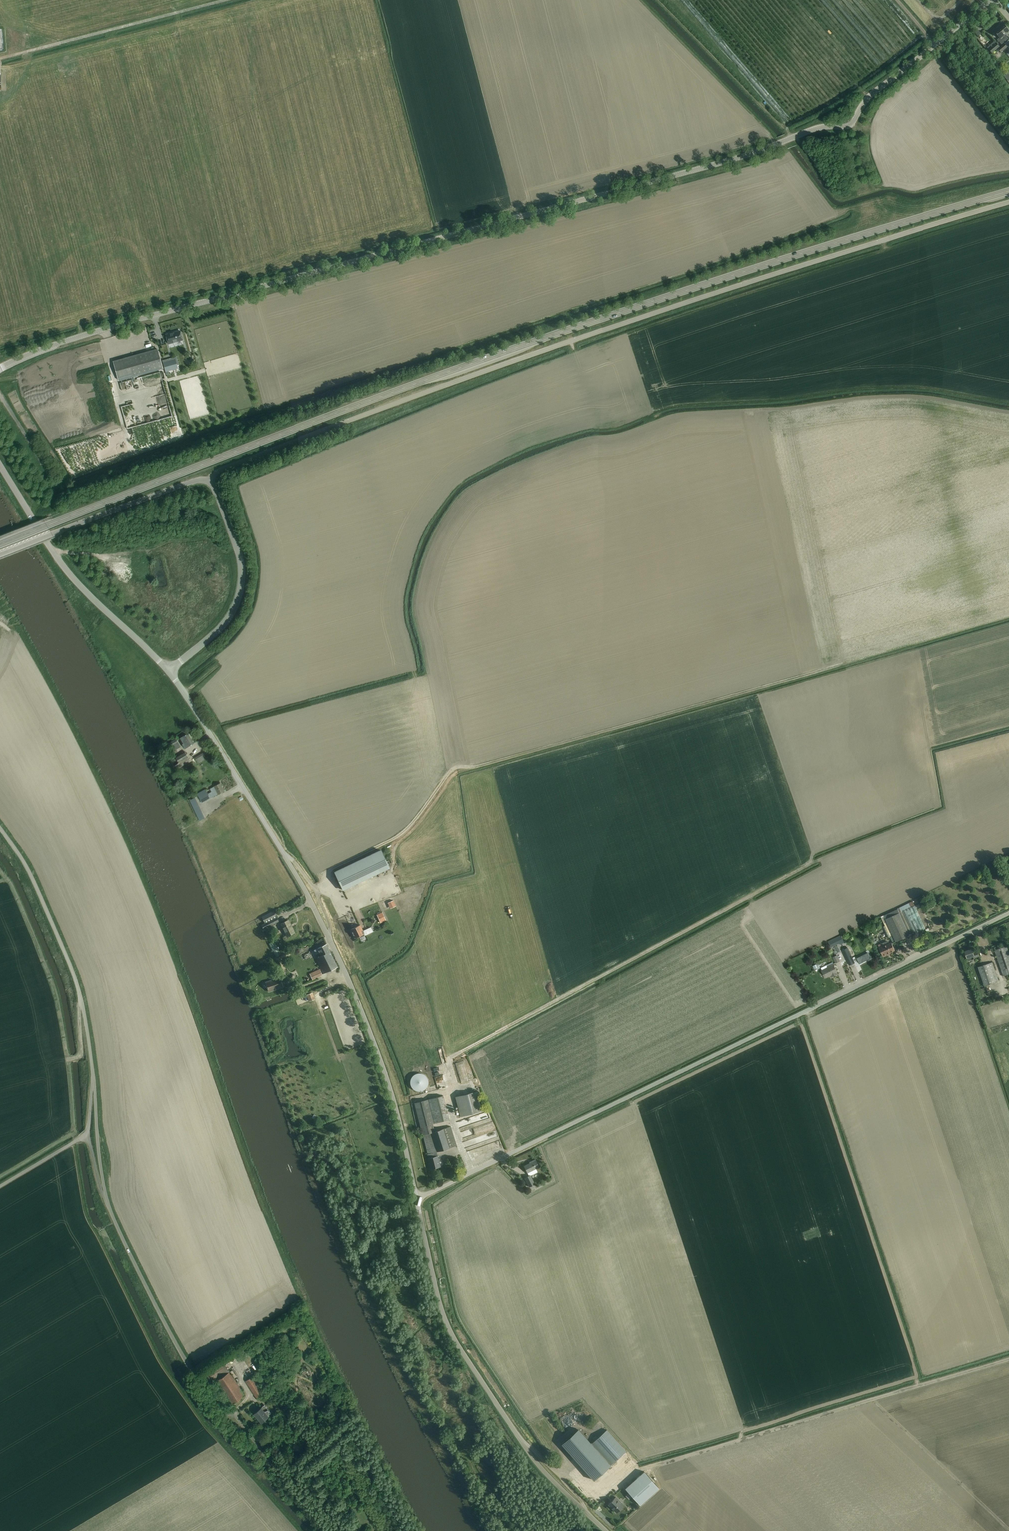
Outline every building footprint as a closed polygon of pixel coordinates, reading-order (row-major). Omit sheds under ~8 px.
[(998,35),(1000,37),(997,39),(1000,43),(1007,36),(1005,34),(1008,31),(1008,30),(1004,24),(1000,26),(1000,25),(996,28),(997,29),(994,32),(998,35)] [(995,41),(987,48),(992,53),(999,47),(995,41)] [(1001,52),(1007,47),(1005,44),(998,49),(1001,52)] [(182,340),(181,336),(179,331),(165,335),(168,344),(182,340)] [(162,369),(158,354),(157,349),(113,361),(119,381),(162,369)] [(175,360),(163,364),(166,373),(178,370),(175,360)] [(188,734),(183,736),(180,738),(183,744),(182,744),(184,749),(193,744),(188,734)] [(208,749),(194,758),(197,764),(206,758),(204,755),(210,751),(208,749)] [(184,752),(175,757),(178,762),(174,765),(177,770),(190,761),(184,752)] [(220,784),(215,786),(210,789),(211,792),(208,794),(205,789),(196,794),(201,803),(219,793),(224,791),(220,784)] [(189,800),(199,821),(204,818),(195,798),(189,800)] [(207,820),(196,825),(199,831),(210,826),(207,820)] [(381,850),(335,872),(344,890),(389,868),(381,850)] [(915,905),(903,911),(914,934),(925,928),(915,905)] [(910,936),(899,913),(898,909),(884,915),(896,942),(910,936)] [(274,911),(262,917),(266,923),(262,925),(264,929),(279,921),(274,911)] [(289,920),(284,922),(281,924),(287,936),(295,932),(289,920)] [(360,925),(355,927),(351,929),(355,938),(364,934),(365,935),(373,931),(371,927),(363,931),(360,925)] [(836,937),(828,941),(830,948),(839,943),(840,945),(844,942),(841,935),(836,937)] [(274,941),(269,943),(276,956),(280,954),(274,941)] [(892,942),(890,943),(889,941),(888,941),(884,943),(883,944),(884,946),(879,948),(883,957),(888,955),(888,954),(895,950),(892,942)] [(318,948),(314,950),(316,954),(320,952),(321,955),(317,957),(322,969),(324,973),(333,969),(335,968),(338,967),(327,944),(322,946),(318,948)] [(1008,950),(1007,946),(995,950),(1004,976),(1008,974),(1008,952),(1008,950)] [(842,950),(849,965),(854,962),(847,948),(842,950)] [(972,949),(965,951),(966,956),(967,958),(968,960),(969,960),(969,961),(971,960),(972,959),(972,958),(971,957),(974,956),(975,958),(979,956),(978,952),(974,954),(972,949)] [(289,952),(285,953),(275,957),(276,960),(291,954),(289,952)] [(870,958),(867,952),(856,958),(859,964),(870,958)] [(985,986),(999,981),(992,962),(978,967),(985,986)] [(826,965),(821,968),(822,971),(821,971),(823,973),(825,978),(831,974),(832,976),(837,974),(836,972),(837,972),(834,967),(833,964),(827,966),(826,965)] [(280,978),(275,979),(266,982),(268,987),(269,992),(283,987),(280,978)] [(312,996),(306,999),(308,1004),(314,1002),(312,996)] [(424,1090),(425,1090),(427,1088),(427,1087),(428,1085),(429,1083),(429,1082),(428,1081),(428,1079),(427,1078),(427,1076),(426,1076),(424,1074),(422,1073),(420,1073),(418,1073),(417,1073),(415,1074),(413,1075),(412,1077),(411,1079),(411,1080),(410,1082),(411,1084),(411,1086),(412,1087),(413,1088),(414,1089),(416,1090),(417,1091),(419,1091),(421,1091),(422,1091),(424,1090)] [(476,1091),(456,1096),(462,1116),(481,1111),(476,1091)] [(428,1154),(437,1152),(457,1146),(451,1126),(435,1131),(433,1124),(449,1119),(444,1100),(443,1096),(415,1103),(423,1135),(428,1154)] [(474,1120),(475,1125),(488,1122),(487,1116),(474,1120)] [(492,1126),(472,1133),(473,1136),(478,1135),(487,1132),(488,1134),(494,1132),(492,1126)] [(460,1136),(461,1141),(471,1138),(470,1133),(460,1136)] [(463,1149),(498,1140),(496,1134),(462,1144),(463,1149)] [(437,1152),(428,1154),(427,1154),(431,1169),(441,1166),(437,1152)] [(539,1167),(538,1164),(535,1159),(531,1161),(531,1162),(524,1166),(526,1170),(529,1176),(525,1178),(530,1187),(535,1184),(531,1175),(538,1172),(536,1169),(539,1167)] [(255,1342),(252,1343),(255,1349),(258,1348),(256,1344),(262,1341),(260,1339),(255,1342)] [(243,1346),(237,1350),(239,1352),(240,1352),(241,1354),(247,1351),(243,1346)] [(231,1404),(240,1398),(245,1395),(222,1359),(201,1373),(209,1385),(215,1380),(231,1404)] [(256,1398),(263,1393),(252,1376),(245,1381),(256,1398)] [(261,1422),(265,1419),(270,1414),(270,1413),(264,1405),(254,1414),(261,1422)] [(285,1407),(278,1412),(284,1419),(290,1413),(285,1407)] [(578,1429),(562,1444),(594,1480),(611,1466),(592,1444),(578,1429)] [(595,1441),(592,1444),(611,1466),(626,1452),(607,1430),(598,1438),(596,1436),(593,1439),(595,1441)] [(644,1472),(625,1489),(640,1505),(659,1488),(644,1472)] [(608,1505),(616,1513),(624,1505),(623,1506),(618,1502),(619,1500),(616,1497),(608,1505)]
